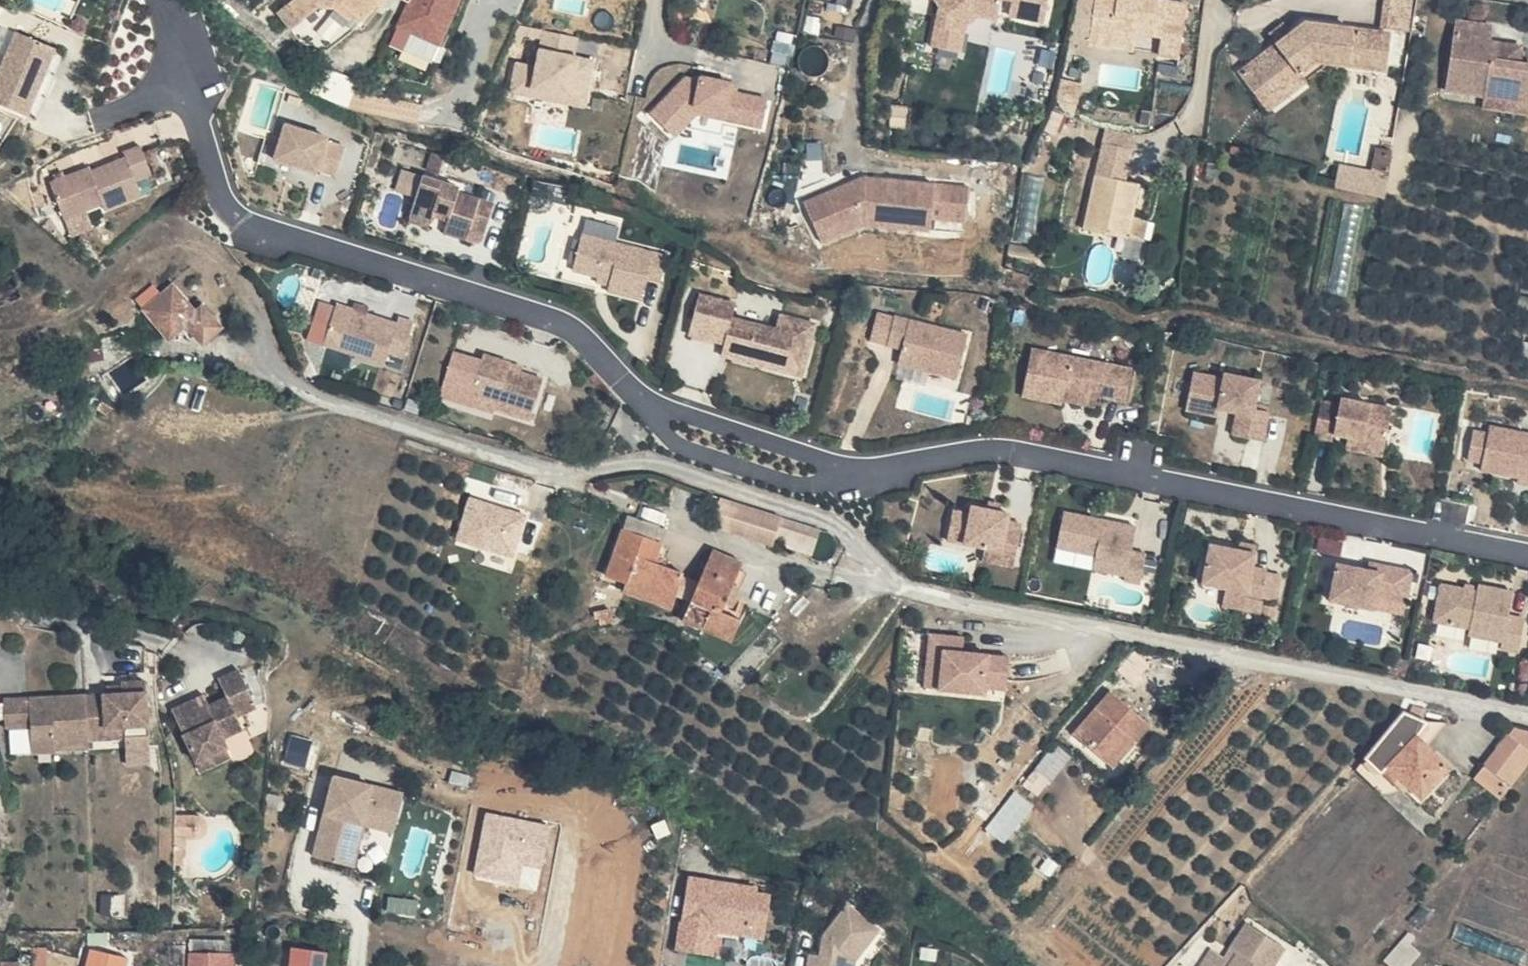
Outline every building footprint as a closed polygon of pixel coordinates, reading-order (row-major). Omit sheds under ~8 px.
[(329,6),(305,5),(272,34),(294,61),(365,0),(333,0),(329,6)] [(294,61),(301,69),(338,46),(337,43),(342,34),(354,38),(373,4),(365,0),(294,61)] [(375,1),(427,21),(434,9),(407,0),(376,0),(375,1)] [(434,9),(435,0),(407,0),(434,9)] [(921,4),(916,42),(943,45),(946,17),(964,14),(982,18),(985,0),(918,0),(921,4)] [(995,14),(1028,21),(1032,0),(998,0),(995,14)] [(1071,20),(1088,23),(1091,5),(1138,14),(1135,31),(1150,34),(1156,0),(1074,0),(1071,20)] [(1416,26),(1416,0),(1384,0),(1384,26),(1416,26)] [(1290,29),(1280,17),(1269,26),(1279,39),(1290,29)] [(1391,29),(1305,18),(1290,29),(1279,39),(1241,69),(1262,96),(1294,69),(1298,74),(1319,57),(1333,59),(1387,65),(1391,29)] [(1446,25),(1434,99),(1475,106),(1509,110),(1510,100),(1527,103),(1527,73),(1526,72),(1512,70),(1513,64),(1500,62),(1501,53),(1477,49),(1480,31),(1446,25)] [(546,28),(542,43),(577,51),(580,36),(546,28)] [(59,46),(19,31),(0,81),(0,103),(33,115),(59,46)] [(517,81),(496,77),(491,107),(565,120),(574,74),(554,70),(558,51),(523,44),(517,81)] [(68,49),(59,46),(33,115),(42,118),(68,49)] [(1514,55),(1501,53),(1500,62),(1513,64),(1514,55)] [(1333,59),(1319,57),(1298,74),(1294,69),(1262,96),(1271,108),(1333,59)] [(671,93),(638,129),(661,150),(683,127),(748,140),(753,113),(721,107),(722,98),(686,91),(685,95),(671,93)] [(1475,106),(1473,116),(1527,125),(1527,119),(1527,103),(1510,100),(1509,110),(1475,106)] [(338,172),(347,144),(328,139),(330,135),(290,122),(278,157),(318,170),(319,166),(338,172)] [(1101,166),(1132,169),(1135,129),(1104,127),(1101,166)] [(1373,166),(1342,159),(1336,184),(1385,194),(1395,146),(1378,143),(1373,166)] [(157,178),(147,149),(128,156),(130,163),(96,177),(93,173),(53,188),(66,223),(108,207),(111,213),(146,199),(140,184),(157,178)] [(400,179),(422,186),(425,173),(404,167),(400,179)] [(486,230),(495,200),(457,189),(459,182),(425,172),(412,215),(431,221),(433,212),(449,216),(444,234),(468,241),(472,226),(486,230)] [(1075,191),(1100,194),(1103,175),(1078,172),(1075,191)] [(787,200),(804,238),(845,219),(871,222),(872,209),(899,212),(900,208),(910,209),(912,214),(945,217),(948,184),(847,174),(845,188),(836,194),(830,180),(787,200)] [(844,174),(830,180),(836,194),(845,188),(847,174),(844,174)] [(1120,197),(1075,191),(1068,250),(1108,255),(1112,227),(1116,226),(1120,197)] [(1328,290),(1347,200),(1327,196),(1308,286),(1328,290)] [(871,222),(870,224),(910,227),(912,214),(910,209),(900,208),(899,212),(872,209),(871,222)] [(431,221),(412,215),(410,223),(429,228),(431,221)] [(1128,228),(1116,226),(1112,227),(1108,255),(1125,257),(1128,228)] [(664,274),(669,252),(586,234),(579,268),(603,273),(601,281),(612,284),(612,288),(645,295),(650,271),(664,274)] [(809,364),(820,321),(781,312),(778,325),(736,316),(739,302),(701,294),(692,334),(730,342),(729,346),(736,347),(733,358),(773,366),(775,356),(809,364)] [(192,316),(176,296),(149,318),(167,339),(178,330),(193,318),(192,316)] [(210,300),(192,316),(193,318),(200,325),(213,341),(232,325),(210,300)] [(404,356),(416,320),(399,314),(396,321),(338,304),(325,343),(385,360),(387,351),(404,356)] [(193,318),(178,330),(184,337),(200,325),(193,318)] [(923,378),(932,334),(858,319),(854,348),(878,352),(875,368),(907,374),(923,378)] [(1131,398),(1137,365),(1033,346),(1024,394),(1065,401),(1066,398),(1067,391),(1100,397),(1100,392),(1131,398)] [(126,369),(122,348),(83,355),(87,377),(126,369)] [(484,353),(482,358),(455,350),(446,379),(474,388),(472,394),(496,401),(502,403),(501,406),(535,416),(547,377),(524,370),(513,367),(515,362),(484,353)] [(809,364),(775,356),(773,366),(807,374),(809,364)] [(907,374),(875,368),(871,380),(904,386),(907,374)] [(1268,439),(1274,407),(1255,403),(1260,377),(1226,371),(1225,376),(1195,371),(1190,398),(1220,404),(1238,407),(1233,433),(1268,439)] [(474,388),(446,379),(440,397),(469,406),(472,394),(474,388)] [(1098,404),(1100,397),(1067,391),(1066,398),(1098,404)] [(496,401),(472,394),(469,406),(492,413),(496,401)] [(1311,397),(1308,406),(1293,403),(1286,438),(1302,440),(1304,432),(1317,435),(1331,438),(1330,445),(1353,449),(1361,407),(1311,397)] [(1219,413),(1220,404),(1190,398),(1188,408),(1219,413)] [(1517,483),(1526,438),(1460,425),(1458,434),(1442,431),(1436,460),(1452,463),(1452,471),(1488,478),(1503,481),(1517,483)] [(1352,455),(1353,449),(1330,445),(1331,438),(1317,435),(1314,448),(1352,455)] [(527,511),(473,494),(459,538),(514,555),(527,511)] [(1017,551),(1022,521),(1007,518),(1009,511),(971,504),(970,513),(952,509),(946,538),(984,545),(1017,551)] [(1145,583),(1149,555),(1133,552),(1138,523),(1065,511),(1059,550),(1095,556),(1093,566),(1129,572),(1128,580),(1145,583)] [(656,592),(684,602),(693,574),(664,565),(671,546),(658,541),(663,524),(629,513),(605,585),(634,594),(637,586),(656,592)] [(1015,563),(1017,551),(984,545),(982,557),(1015,563)] [(1093,566),(1095,556),(1059,550),(1057,559),(1093,566)] [(1240,599),(1245,575),(1227,571),(1230,558),(1184,551),(1176,596),(1221,603),(1221,610),(1238,613),(1240,599)] [(750,564),(716,552),(698,606),(689,630),(717,639),(743,648),(752,622),(739,616),(742,608),(735,605),(750,564)] [(1356,565),(1344,562),(1342,569),(1355,572),(1356,565)] [(1383,570),(1356,565),(1355,572),(1342,569),(1312,563),(1305,603),(1348,610),(1350,596),(1377,600),(1383,570)] [(1259,577),(1245,575),(1240,599),(1254,602),(1259,577)] [(1492,649),(1498,613),(1484,610),(1487,588),(1453,582),(1452,588),(1419,582),(1411,621),(1445,627),(1444,634),(1477,640),(1477,646),(1492,649)] [(684,602),(656,592),(654,601),(682,610),(684,602)] [(1521,593),(1516,626),(1527,628),(1527,595),(1521,593)] [(1377,600),(1350,596),(1348,610),(1375,614),(1377,600)] [(970,638),(932,635),(928,695),(1014,701),(1017,655),(969,652),(970,638)] [(262,706),(246,668),(225,676),(232,695),(213,703),(204,707),(198,695),(176,705),(199,760),(230,747),(227,739),(249,730),(243,715),(262,706)] [(207,692),(198,695),(204,707),(213,703),(207,692)] [(86,714),(70,715),(92,747),(100,747),(100,760),(125,760),(124,701),(100,701),(100,707),(100,714),(86,714)] [(1385,704),(1382,701),(1381,703),(1340,744),(1344,750),(1359,763),(1386,733),(1399,718),(1385,704)] [(1070,745),(1118,754),(1124,748),(1133,756),(1149,739),(1127,717),(1112,704),(1070,745)] [(64,715),(41,714),(41,721),(29,721),(28,715),(0,715),(0,746),(4,746),(5,771),(27,771),(27,760),(64,759),(64,747),(64,715)] [(64,747),(92,747),(70,715),(64,715),(64,747)] [(1518,726),(1483,719),(1458,756),(1483,775),(1518,726)] [(249,730),(227,739),(230,747),(231,749),(235,747),(240,758),(246,759),(254,756),(258,751),(249,730)] [(1420,763),(1386,733),(1359,763),(1393,792),(1420,763)] [(1098,772),(1118,754),(1070,745),(1098,772)] [(64,759),(64,761),(100,760),(92,747),(64,747),(64,759)] [(100,747),(92,747),(100,760),(100,747)] [(231,749),(230,747),(199,760),(202,769),(233,756),(231,749)] [(1118,754),(1132,757),(1133,756),(1124,748),(1118,754)] [(1132,757),(1118,754),(1098,772),(1107,781),(1132,757)] [(1483,775),(1458,756),(1448,769),(1474,788),(1483,775)] [(64,761),(64,759),(27,760),(27,771),(64,771),(64,761)] [(125,760),(100,760),(108,771),(125,771),(125,760)] [(408,793),(333,775),(327,800),(335,803),(332,814),(324,813),(315,853),(350,862),(355,837),(350,834),(354,814),(368,818),(400,825),(408,793)] [(335,803),(327,800),(324,813),(332,814),(335,803)] [(368,818),(354,814),(350,834),(355,837),(350,862),(358,863),(368,818)] [(701,878),(691,877),(690,888),(699,889),(701,878)] [(684,924),(718,928),(753,933),(756,914),(770,915),(773,894),(759,892),(761,887),(701,878),(699,889),(690,888),(684,924)] [(105,892),(104,913),(124,914),(125,893),(105,892)] [(811,964),(810,965),(856,965),(857,958),(882,927),(850,903),(826,933),(823,953),(821,965),(811,964)] [(770,915),(756,914),(753,933),(767,936),(770,915)] [(684,924),(681,946),(715,951),(718,928),(684,924)] [(1263,939),(1226,929),(1217,965),(1300,965),(1301,965),(1270,957),(1268,964),(1257,961),(1263,939)] [(192,949),(192,965),(234,965),(235,951),(192,949)] [(332,955),(293,950),(291,965),(330,965),(332,955)] [(126,959),(90,951),(87,965),(124,965),(126,959)] [(823,953),(813,952),(811,964),(821,965),(823,953)]
